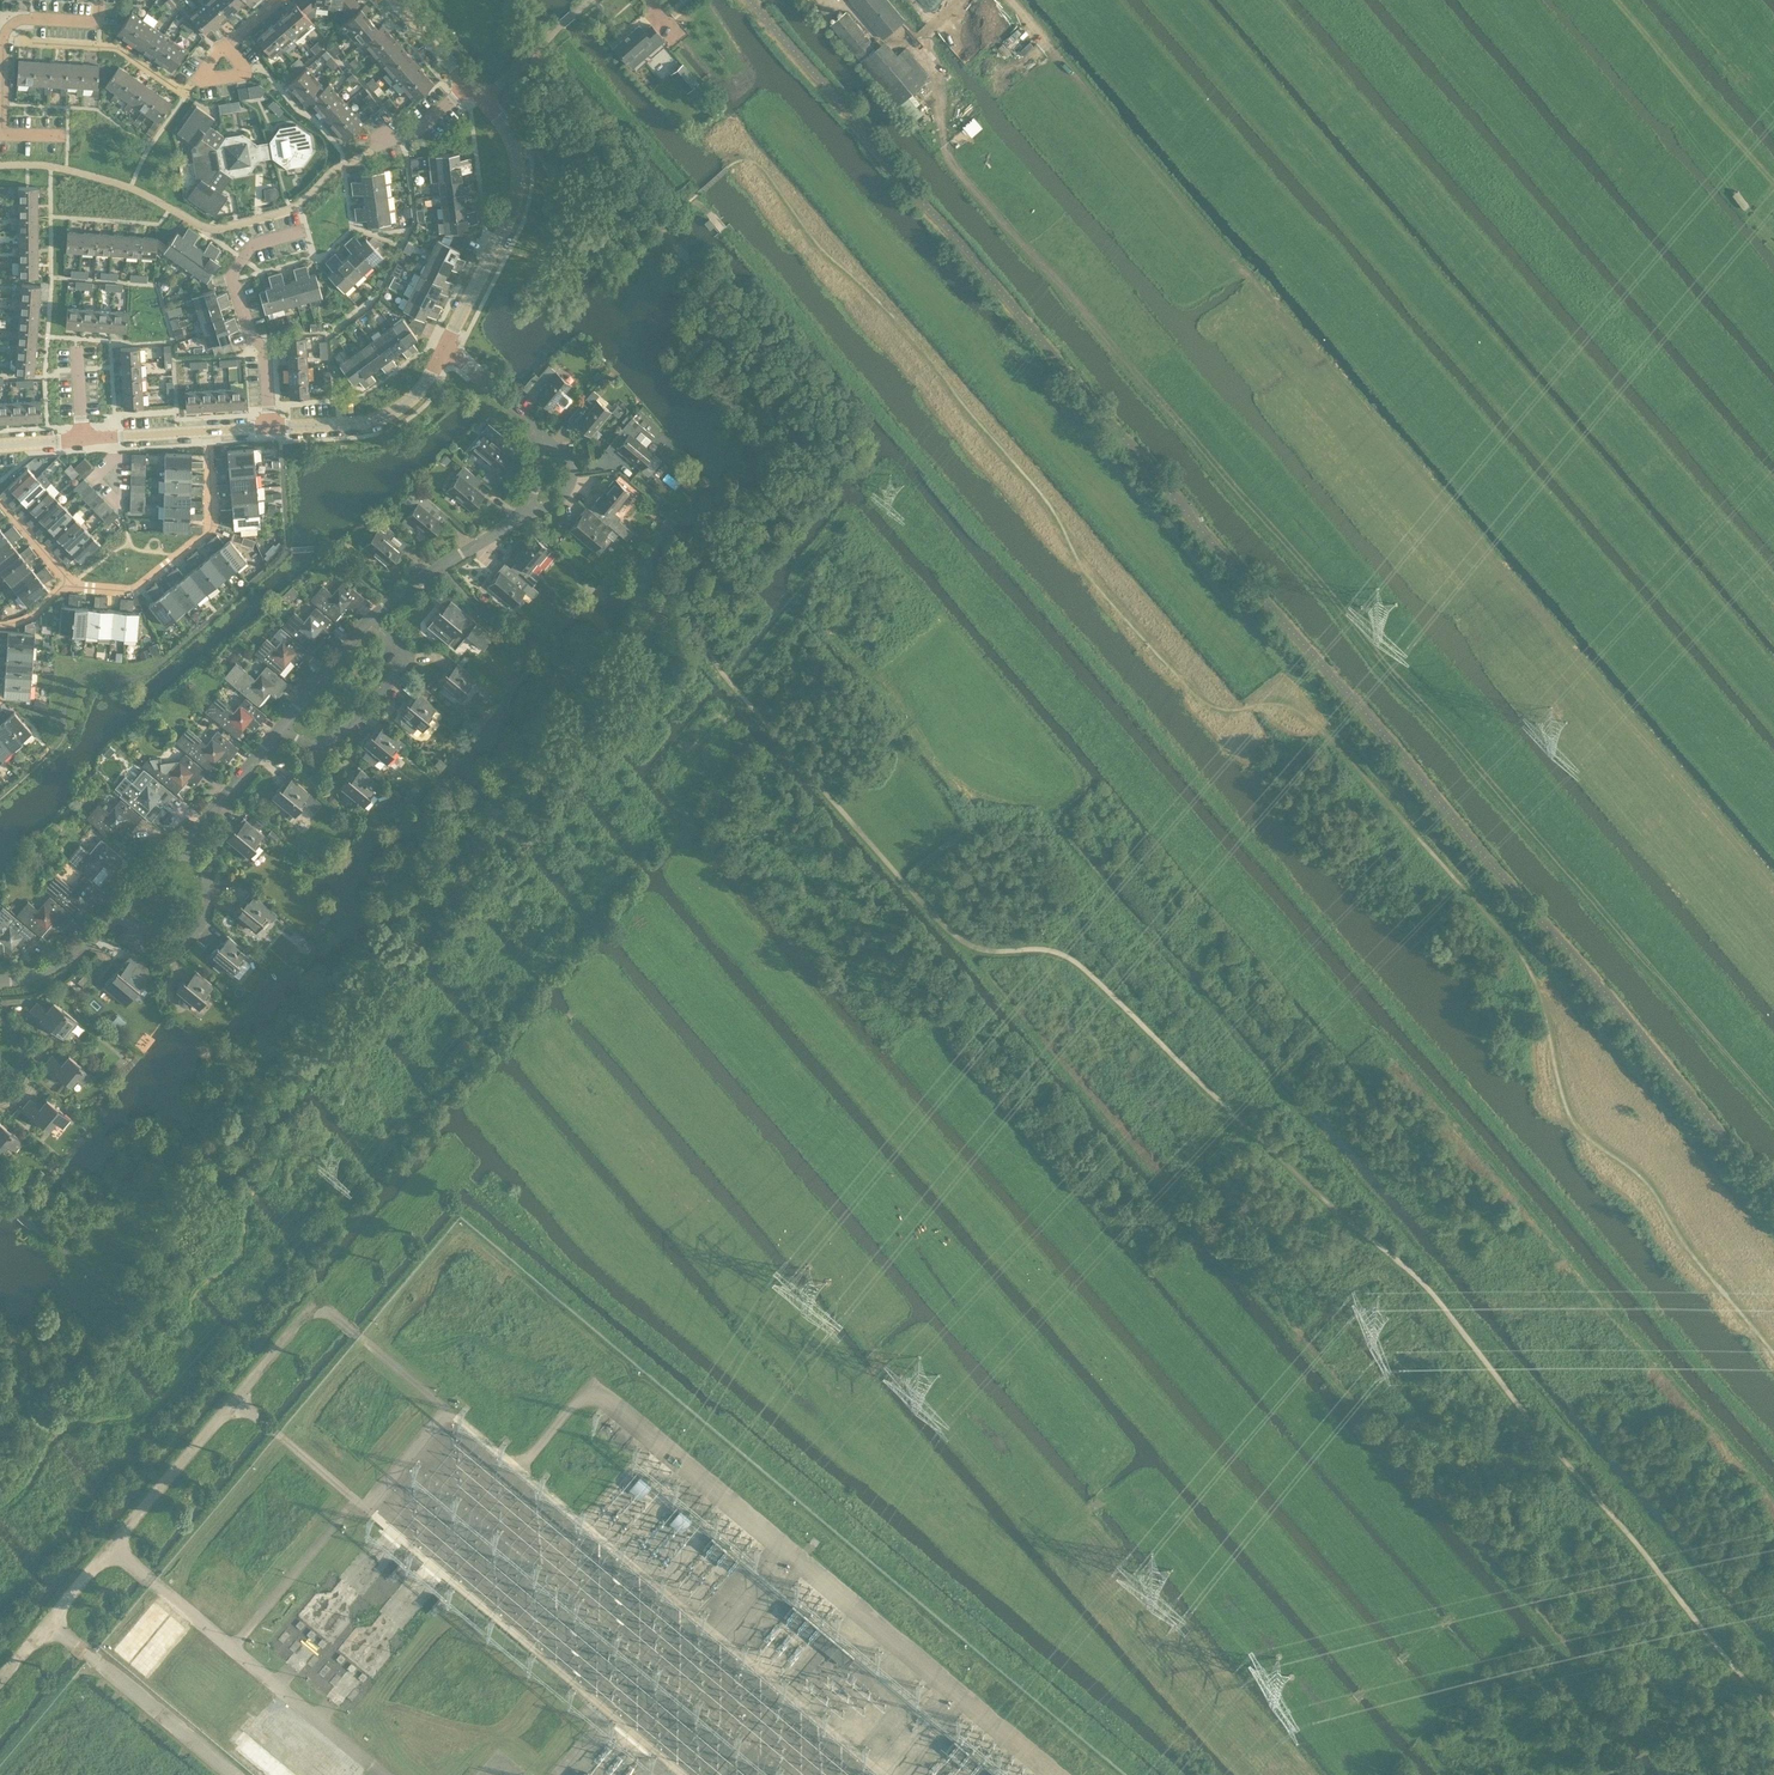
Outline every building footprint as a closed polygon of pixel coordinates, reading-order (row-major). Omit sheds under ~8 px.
[(176,6),(171,0),(166,0),(163,3),(170,11),(176,6)] [(227,17),(212,0),(207,0),(200,6),(217,26),(227,17)] [(237,9),(229,0),(212,0),(227,17),(237,9)] [(237,9),(246,1),(247,1),(246,0),(229,0),(237,9)] [(311,9),(303,0),(298,0),(295,3),(296,4),(286,12),(303,32),(313,23),(306,14),(311,9)] [(329,0),(303,0),(311,9),(315,6),(328,7),(329,0)] [(328,7),(342,8),(344,12),(356,1),(355,0),(329,0),(328,7)] [(904,20),(887,0),(852,0),(883,37),(904,20)] [(365,4),(361,7),(356,1),(344,12),(349,17),(341,25),(349,35),(369,18),(364,12),(369,9),(365,4)] [(207,35),(217,26),(200,6),(190,15),(207,35)] [(128,40),(142,19),(131,11),(117,33),(128,40)] [(293,40),(303,32),(286,12),(276,21),(293,40)] [(847,12),(832,25),(862,60),(861,61),(899,105),(914,122),(923,114),(908,97),(928,79),(931,77),(906,48),(903,50),(898,54),(886,41),(878,48),(876,49),(869,42),(871,41),(847,12)] [(189,33),(195,28),(186,18),(180,23),(189,33)] [(377,28),(377,27),(369,18),(349,35),(358,45),(363,41),(362,41),(377,28)] [(153,26),(143,19),(142,19),(128,40),(139,48),(153,26)] [(284,49),(293,40),(276,21),(266,29),(284,49)] [(370,50),(390,33),(381,23),(377,27),(377,28),(362,41),(363,41),(370,50)] [(644,56),(664,39),(651,24),(643,31),(638,25),(613,47),(626,61),(639,50),(644,56)] [(164,34),(153,26),(139,48),(149,55),(164,34)] [(273,58),(284,49),(266,29),(256,38),(273,58)] [(399,43),(390,34),(390,33),(370,50),(379,60),(399,43)] [(175,41),(164,34),(149,55),(160,63),(175,41)] [(171,70),(186,48),(175,41),(160,63),(171,70)] [(323,46),(318,41),(314,44),(319,50),(323,46)] [(332,50),(338,45),(334,41),(328,46),(332,50)] [(407,53),(399,43),(379,60),(388,70),(407,53)] [(315,54),(319,50),(314,44),(310,48),(315,54)] [(336,54),(342,49),(338,45),(332,50),(336,54)] [(262,46),(258,50),(265,57),(269,54),(262,46)] [(416,63),(407,53),(388,70),(396,80),(416,63)] [(329,66),(335,60),(331,56),(328,59),(325,62),(329,66)] [(304,63),(303,63),(298,57),(294,61),(299,67),(304,63)] [(353,66),(359,61),(355,57),(349,62),(353,66)] [(332,70),(338,65),(335,60),(329,66),(332,70)] [(35,85),(36,62),(19,61),(17,83),(29,84),(29,92),(34,93),(35,85)] [(295,71),(299,67),(294,61),(290,65),(295,71)] [(356,70),(362,65),(359,61),(353,66),(356,70)] [(51,86),(52,62),(36,62),(35,85),(45,85),(45,93),(50,94),(51,86)] [(67,86),(68,63),(52,62),(51,86),(61,86),(61,94),(66,94),(67,86)] [(83,87),(84,64),(68,63),(67,86),(77,87),(77,95),(83,95),(83,87)] [(425,73),(424,73),(416,63),(396,80),(405,90),(425,73)] [(98,87),(99,65),(84,64),(83,87),(93,88),(93,96),(99,97),(99,87),(98,87)] [(683,64),(672,74),(687,91),(698,82),(683,64)] [(120,96),(133,76),(119,66),(106,86),(116,93),(111,99),(116,102),(120,96)] [(296,93),(315,76),(307,66),(287,83),(296,93)] [(349,82),(355,77),(352,73),(346,78),(349,82)] [(414,100),(433,83),(425,73),(405,90),(414,100)] [(133,105),(147,85),(133,76),(120,96),(128,102),(124,108),(129,111),(133,105)] [(324,86),(316,77),(315,76),(296,93),(304,103),(324,86)] [(353,86),(359,81),(355,77),(349,82),(353,86)] [(369,86),(376,81),(372,77),(366,82),(369,86)] [(373,91),(379,85),(376,81),(369,86),(373,91)] [(317,109),(337,92),(328,82),(324,86),(304,103),(305,104),(309,100),(317,109)] [(264,92),(263,87),(259,84),(248,86),(250,98),(261,96),(264,92)] [(146,114),(160,94),(147,85),(133,105),(142,111),(137,117),(142,120),(146,114)] [(346,102),(337,93),(337,92),(317,109),(326,119),(346,102)] [(366,102),(371,98),(367,93),(362,98),(366,102)] [(159,121),(172,103),(160,94),(146,114),(154,120),(150,126),(156,129),(161,122),(159,121)] [(369,106),(375,102),(371,98),(366,102),(369,106)] [(386,107),(392,102),(388,98),(382,102),(386,107)] [(273,100),(269,105),(273,110),(278,105),(273,100)] [(354,112),(346,102),(326,119),(335,129),(354,112)] [(390,112),(396,107),(392,102),(386,107),(390,112)] [(194,162),(218,158),(216,150),(226,137),(225,136),(210,125),(215,118),(196,105),(177,132),(194,145),(192,148),(194,162)] [(363,122),(354,112),(335,129),(343,139),(363,122)] [(312,151),(310,134),(296,124),(279,127),(269,141),(270,141),(266,142),(267,149),(270,149),(270,150),(271,150),(272,157),(272,158),(286,167),(303,164),(312,151)] [(146,132),(151,136),(155,131),(150,127),(146,132)] [(256,143),(242,133),(226,136),(225,136),(226,137),(216,150),(218,158),(219,166),(232,176),(232,177),(249,174),(259,160),(272,158),(272,157),(271,150),(270,150),(270,149),(267,149),(266,142),(256,143)] [(470,157),(459,159),(458,153),(428,156),(429,169),(471,164),(470,157)] [(218,158),(194,162),(197,176),(200,179),(188,196),(214,215),(227,197),(220,192),(232,176),(219,166),(218,158)] [(461,172),(472,171),(471,164),(429,169),(431,182),(438,181),(461,178),(461,172)] [(352,188),(385,183),(384,170),(360,173),(361,179),(351,181),(352,188)] [(473,184),(462,185),(461,178),(438,181),(440,194),(474,190),(473,184)] [(364,199),(387,196),(385,183),(352,188),(353,194),(363,193),(364,199)] [(18,202),(38,202),(38,187),(18,187),(18,202)] [(279,195),(278,190),(274,187),(263,189),(265,200),(276,198),(279,195)] [(464,198),(475,197),(474,190),(440,194),(441,207),(465,204),(464,198)] [(355,213),(389,209),(387,196),(364,199),(365,205),(354,206),(355,213)] [(18,217),(38,217),(38,202),(18,202),(18,217)] [(476,209),(465,210),(465,204),(441,207),(443,220),(477,216),(476,209)] [(367,225),(391,222),(389,209),(355,213),(356,220),(367,218),(367,225)] [(425,221),(423,209),(416,210),(418,222),(425,221)] [(467,224),(478,223),(477,216),(443,220),(444,233),(452,232),(452,237),(452,238),(465,245),(469,238),(466,236),(464,231),(468,230),(467,224)] [(18,232),(38,232),(38,217),(18,217),(18,232)] [(710,228),(714,224),(709,219),(705,222),(710,228)] [(174,259),(194,231),(188,227),(182,235),(177,232),(167,245),(163,251),(174,259)] [(81,252),(82,232),(67,231),(66,250),(81,252)] [(193,244),(199,235),(194,231),(174,259),(185,266),(198,247),(193,244)] [(19,247),(38,246),(38,232),(18,232),(19,247)] [(96,252),(97,233),(82,232),(81,252),(96,252)] [(111,253),(112,234),(97,233),(96,252),(111,253)] [(126,254),(127,235),(112,234),(111,253),(126,254)] [(366,238),(361,242),(353,234),(348,239),(372,264),(382,255),(380,252),(377,249),(366,238)] [(141,255),(142,236),(127,235),(126,254),(141,255)] [(157,237),(142,236),(141,255),(156,256),(156,246),(157,237)] [(157,237),(156,246),(163,251),(167,245),(157,237)] [(462,251),(465,245),(452,238),(449,244),(437,239),(432,250),(462,266),(465,260),(456,255),(459,249),(462,251)] [(363,273),(372,264),(348,239),(343,244),(351,251),(346,256),(363,273)] [(195,274),(215,246),(209,242),(203,251),(198,247),(185,266),(195,274)] [(412,248),(406,245),(403,251),(409,254),(412,248)] [(19,262),(38,261),(38,246),(19,247),(19,262)] [(214,259),(220,250),(215,246),(195,274),(206,281),(220,262),(214,259)] [(459,272),(462,266),(432,250),(426,262),(447,273),(450,267),(459,272)] [(346,256),(341,260),(334,253),(329,257),(353,282),(363,273),(346,256)] [(344,291),(353,282),(329,257),(324,262),(332,270),(327,274),(344,291)] [(19,277),(38,276),(38,261),(19,262),(19,277)] [(444,278),(447,273),(426,262),(420,274),(450,289),(454,283),(444,278)] [(402,265),(397,263),(392,274),(397,276),(402,265)] [(315,273),(309,275),(306,265),(299,267),(309,299),(322,296),(315,273)] [(296,303),(309,299),(299,267),(293,269),(296,279),(290,281),(296,303)] [(290,281),(284,282),(281,272),(274,274),(284,307),(296,303),(290,281)] [(264,312),(265,312),(271,310),(284,307),(274,274),(268,276),(271,286),(264,288),(265,290),(258,292),(264,312)] [(392,274),(386,285),(391,288),(396,277),(392,275),(392,274)] [(448,295),(450,289),(420,274),(414,285),(435,296),(438,290),(448,295)] [(39,300),(40,285),(21,284),(20,298),(39,300)] [(432,301),(435,296),(414,285),(408,297),(439,312),(442,306),(432,301)] [(226,292),(215,295),(214,289),(191,296),(195,309),(228,298),(226,292)] [(436,319),(439,312),(408,297),(402,309),(414,314),(410,321),(423,328),(427,321),(423,319),(426,314),(436,319)] [(38,315),(39,300),(20,298),(19,313),(38,315)] [(220,308),(230,305),(228,298),(195,309),(199,321),(222,314),(220,308)] [(81,327),(82,308),(67,307),(66,326),(81,327)] [(174,307),(167,309),(169,316),(176,314),(174,307)] [(96,328),(97,309),(82,308),(81,327),(96,328)] [(111,330),(112,311),(97,309),(96,328),(111,330)] [(371,309),(366,313),(371,319),(375,315),(371,309)] [(125,331),(127,312),(112,311),(111,330),(125,331)] [(37,330),(38,315),(19,313),(18,328),(37,330)] [(234,317),(224,320),(222,314),(199,321),(204,334),(236,323),(234,317)] [(170,320),(173,330),(180,327),(177,318),(170,320)] [(410,321),(407,324),(402,318),(392,325),(412,353),(417,349),(411,340),(416,336),(414,334),(417,332),(420,334),(423,328),(410,321)] [(228,333),(238,329),(236,323),(204,334),(208,346),(230,339),(228,333)] [(407,357),(412,353),(392,325),(381,333),(395,352),(400,348),(407,357)] [(36,345),(37,330),(18,328),(17,343),(36,345)] [(173,331),(175,334),(177,340),(184,337),(181,328),(173,331)] [(390,356),(395,352),(381,333),(371,341),(391,368),(396,365),(390,356)] [(286,352),(306,351),(305,336),(285,337),(286,352)] [(385,373),(391,368),(371,341),(360,348),(374,367),(379,364),(385,373)] [(224,351),(231,349),(229,342),(222,344),(224,351)] [(35,360),(36,345),(17,343),(16,358),(35,360)] [(121,362),(141,362),(140,347),(120,348),(121,362)] [(369,371),(374,367),(360,348),(350,356),(370,384),(375,380),(369,371)] [(287,367),(307,366),(306,351),(286,352),(287,367)] [(364,388),(370,384),(350,356),(339,364),(353,383),(358,379),(364,388)] [(34,375),(35,360),(16,358),(15,373),(34,375)] [(122,377),(141,377),(141,362),(121,362),(122,377)] [(570,384),(555,371),(547,365),(538,376),(535,373),(528,379),(521,387),(534,398),(536,396),(550,408),(556,401),(561,405),(562,404),(566,404),(568,401),(568,397),(569,396),(564,391),(570,384)] [(288,382),(308,381),(307,366),(287,367),(288,382)] [(594,376),(588,382),(593,386),(599,380),(594,376)] [(123,393),(142,392),(141,377),(122,377),(123,393)] [(289,397),(309,396),(308,381),(288,382),(289,397)] [(231,407),(245,406),(244,388),(229,389),(231,407)] [(201,409),(216,408),(214,389),(199,390),(201,409)] [(216,408),(231,407),(229,389),(214,389),(216,408)] [(186,410),(201,409),(199,390),(185,391),(186,410)] [(124,408),(143,406),(142,392),(123,393),(124,408)] [(580,404),(567,419),(574,425),(576,423),(590,435),(610,411),(595,398),(589,393),(580,404)] [(27,420),(42,419),(41,400),(26,401),(27,420)] [(12,421),(27,420),(26,401),(11,402),(12,421)] [(12,421),(11,402),(0,402),(0,422),(12,421)] [(618,417),(624,410),(617,405),(612,411),(618,417)] [(627,415),(621,421),(625,424),(628,421),(631,418),(627,415)] [(645,446),(654,435),(632,417),(631,418),(628,421),(625,424),(612,440),(619,445),(616,448),(641,468),(653,453),(645,446)] [(495,442),(501,435),(488,423),(481,431),(484,433),(472,447),(496,468),(508,453),(495,442)] [(216,464),(254,461),(253,448),(227,450),(227,457),(215,458),(216,464)] [(191,461),(191,453),(165,453),(164,466),(191,467),(203,468),(203,461),(191,461)] [(451,458),(444,453),(440,459),(447,464),(451,458)] [(88,473),(94,467),(84,458),(79,463),(88,473)] [(229,476),(256,474),(254,461),(216,464),(216,471),(229,470),(229,476)] [(83,478),(88,473),(79,463),(74,468),(83,478)] [(470,483),(477,476),(463,465),(456,473),(459,475),(447,489),(471,509),(483,494),(470,483)] [(191,474),(191,467),(164,466),(164,479),(191,480),(203,480),(203,474),(191,474)] [(37,477),(27,468),(8,486),(0,494),(0,495),(4,499),(13,491),(17,495),(17,496),(37,477)] [(218,490),(257,487),(256,474),(229,476),(230,483),(218,484),(218,490)] [(706,476),(704,476),(702,476),(699,479),(699,484),(702,487),(706,487),(709,484),(709,479),(706,476)] [(26,505),(45,487),(37,477),(17,496),(17,495),(8,504),(13,508),(22,500),(26,505)] [(78,493),(88,484),(83,479),(73,488),(78,493)] [(191,480),(164,479),(164,492),(190,493),(202,493),(203,487),(190,486),(191,480)] [(614,511),(630,491),(615,479),(595,503),(598,505),(592,511),(592,512),(612,528),(618,534),(619,533),(626,540),(633,531),(619,520),(620,519),(620,518),(620,517),(620,516),(614,511)] [(83,499),(93,489),(88,484),(78,493),(83,499)] [(35,514),(54,496),(45,487),(26,505),(17,513),(22,518),(31,509),(35,514)] [(232,502),(258,499),(257,487),(218,490),(219,496),(231,495),(232,502)] [(405,516),(401,521),(411,529),(415,525),(421,530),(416,536),(421,541),(427,535),(430,537),(442,522),(434,515),(440,508),(435,504),(415,487),(407,496),(404,500),(413,508),(406,516),(405,516)] [(88,504),(98,494),(93,489),(83,499),(88,504)] [(190,499),(190,493),(164,492),(164,505),(190,505),(190,506),(202,506),(202,500),(190,499)] [(93,509),(103,499),(98,494),(88,504),(93,509)] [(44,523),(63,505),(54,496),(35,514),(26,522),(31,527),(40,519),(44,523)] [(98,514),(108,504),(103,499),(93,509),(98,514)] [(221,516),(259,512),(258,499),(232,502),(232,508),(220,509),(221,516)] [(103,519),(113,510),(108,504),(98,514),(103,519)] [(53,533),(72,515),(63,505),(44,523),(35,532),(40,536),(49,528),(53,533)] [(190,506),(190,505),(164,505),(163,518),(190,518),(190,519),(202,519),(202,512),(190,512),(190,506)] [(592,512),(592,511),(586,506),(580,513),(582,515),(570,529),(594,549),(606,534),(612,528),(592,512)] [(108,524),(118,515),(113,510),(103,519),(108,524)] [(234,528),(260,526),(259,512),(221,516),(221,522),(233,521),(234,528)] [(676,521),(667,514),(663,520),(671,527),(676,521)] [(62,542),(81,524),(72,515),(53,533),(44,541),(49,546),(57,537),(62,542)] [(394,532),(381,521),(374,515),(368,523),(376,530),(364,545),(388,565),(401,550),(388,539),(394,532)] [(190,519),(190,518),(163,518),(163,531),(189,532),(201,532),(202,525),(189,525),(190,519)] [(135,522),(128,524),(130,531),(136,529),(135,522)] [(71,551),(90,533),(81,524),(62,542),(53,550),(58,555),(66,547),(71,551)] [(17,530),(13,525),(3,532),(0,528),(0,543),(17,530)] [(21,535),(17,530),(0,543),(0,560),(15,548),(11,542),(21,535)] [(80,561),(99,543),(90,533),(71,551),(62,560),(67,564),(75,556),(80,561)] [(230,539),(224,544),(217,534),(212,538),(236,568),(246,560),(230,539)] [(531,569),(548,548),(533,535),(513,559),(516,562),(510,568),(519,575),(518,575),(525,580),(533,571),(531,569)] [(226,576),(236,568),(212,538),(207,542),(214,552),(209,556),(226,576)] [(343,539),(337,544),(344,550),(347,548),(345,541),(343,539)] [(265,552),(272,558),(280,549),(273,543),(265,552)] [(33,550),(29,545),(19,553),(15,548),(0,560),(0,571),(3,574),(33,550)] [(27,563),(37,555),(33,550),(3,574),(11,584),(31,568),(27,563)] [(209,556),(204,560),(197,550),(192,554),(216,584),(226,576),(209,556)] [(206,592),(216,584),(192,554),(186,558),(194,568),(189,572),(206,592)] [(510,568),(504,562),(498,570),(500,571),(488,585),(512,606),(524,592),(532,598),(538,591),(525,580),(518,575),(519,575),(510,568)] [(19,594),(49,570),(45,565),(35,573),(31,568),(11,584),(19,594)] [(591,565),(587,570),(594,575),(598,570),(591,565)] [(189,572),(184,576),(176,566),(171,570),(196,601),(206,592),(189,572)] [(43,583),(53,575),(49,570),(19,594),(27,605),(48,588),(43,583)] [(185,609),(196,601),(171,570),(166,574),(174,584),(169,588),(185,609)] [(303,581),(310,575),(308,572),(301,577),(303,581)] [(353,612),(364,598),(344,580),(332,593),(322,585),(310,599),(334,619),(346,606),(353,612)] [(169,588),(164,592),(156,583),(151,587),(175,617),(185,609),(169,588)] [(165,625),(175,617),(151,587),(146,591),(154,600),(148,604),(150,607),(155,613),(165,625)] [(72,632),(75,594),(69,593),(68,606),(61,605),(59,631),(72,632)] [(81,607),(82,595),(75,594),(72,632),(85,634),(87,607),(81,607)] [(98,635),(101,596),(95,596),(94,608),(87,607),(85,634),(98,635)] [(107,609),(108,597),(101,596),(98,635),(111,636),(113,609),(107,609)] [(493,635),(468,614),(448,597),(426,624),(455,648),(466,634),(482,647),(493,635)] [(124,637),(127,598),(121,598),(119,610),(113,609),(111,636),(124,637)] [(132,611),(133,599),(127,598),(124,637),(137,638),(139,612),(132,611)] [(570,603),(563,612),(570,618),(578,609),(570,603)] [(270,614),(274,609),(269,605),(265,609),(270,614)] [(325,638),(336,624),(316,606),(304,620),(294,611),(282,625),(306,646),(318,632),(325,638)] [(150,607),(144,611),(149,617),(155,613),(150,607)] [(28,623),(26,623),(26,632),(8,631),(0,630),(0,637),(8,637),(7,644),(33,646),(34,632),(36,633),(37,623),(28,623)] [(297,665),(309,651),(288,633),(281,627),(274,634),(282,640),(276,646),(266,638),(254,652),(278,672),(290,659),(297,665)] [(545,639),(546,638),(549,632),(542,628),(538,634),(545,639)] [(243,639),(247,634),(243,630),(239,635),(243,639)] [(7,644),(0,643),(0,650),(7,650),(6,657),(33,659),(33,646),(7,644)] [(139,654),(141,659),(149,656),(147,651),(139,654)] [(6,657),(0,656),(0,663),(6,663),(5,670),(32,672),(33,659),(6,657)] [(470,683),(475,677),(455,660),(438,680),(460,699),(472,685),(470,683)] [(255,679),(245,670),(235,662),(223,676),(257,704),(268,691),(275,697),(287,683),(266,665),(255,679)] [(5,670),(0,669),(0,676),(5,676),(4,683),(31,685),(32,672),(5,670)] [(4,683),(0,682),(0,689),(4,689),(3,696),(30,698),(31,685),(4,683)] [(419,692),(426,698),(431,693),(423,687),(419,692)] [(431,713),(437,707),(416,690),(400,711),(403,714),(401,717),(401,723),(412,732),(418,726),(422,729),(434,716),(431,713)] [(245,697),(234,711),(216,696),(204,710),(236,736),(247,723),(254,729),(266,715),(245,697)] [(42,700),(40,707),(47,709),(49,702),(42,700)] [(9,716),(1,706),(0,707),(0,715),(21,740),(32,731),(14,711),(9,716)] [(21,740),(0,715),(0,735),(12,748),(21,740)] [(369,748),(363,755),(374,765),(381,757),(386,762),(398,748),(395,746),(401,740),(381,723),(364,743),(369,748)] [(218,730),(206,744),(187,728),(175,742),(208,770),(220,756),(227,762),(238,748),(218,730)] [(2,756),(12,748),(0,735),(0,754),(2,756)] [(110,746),(103,754),(108,758),(114,750),(110,746)] [(194,785),(206,771),(185,753),(179,761),(161,762),(160,757),(151,758),(150,756),(149,756),(142,764),(176,792),(187,779),(194,785)] [(439,760),(434,766),(439,770),(445,764),(439,760)] [(390,792),(378,783),(358,766),(341,786),(363,805),(374,793),(378,796),(390,792)] [(125,776),(115,788),(121,793),(119,795),(143,815),(151,821),(162,808),(174,794),(153,776),(142,767),(131,781),(125,776)] [(106,768),(102,773),(108,778),(112,773),(106,768)] [(321,802),(309,792),(289,776),(272,796),(294,815),(304,803),(314,811),(321,802)] [(334,806),(338,801),(330,794),(326,798),(334,806)] [(76,810),(81,804),(74,798),(69,804),(76,810)] [(130,830),(141,816),(120,799),(109,812),(99,804),(87,818),(111,838),(123,824),(130,830)] [(251,816),(247,820),(258,830),(262,826),(251,816)] [(258,840),(263,834),(258,830),(247,820),(243,817),(226,837),(249,856),(260,842),(258,840)] [(278,835),(271,829),(267,834),(275,839),(278,835)] [(41,835),(48,841),(52,836),(44,830),(41,835)] [(99,884),(122,857),(102,839),(90,853),(80,844),(68,858),(99,884)] [(23,865),(28,870),(32,867),(27,862),(23,865)] [(84,875),(73,888),(56,874),(44,888),(75,914),(86,900),(93,906),(105,892),(84,875)] [(250,891),(233,911),(241,918),(237,922),(237,924),(237,926),(239,927),(241,928),(243,927),(247,923),(256,930),(267,917),(271,921),(278,914),(270,908),(250,891)] [(262,893),(259,897),(264,902),(267,898),(262,893)] [(59,927),(71,913),(50,896),(38,909),(28,901),(16,915),(40,935),(52,921),(59,927)] [(6,956),(17,942),(24,948),(36,934),(15,917),(2,907),(0,909),(0,951),(6,956)] [(227,934),(210,954),(232,973),(239,979),(250,965),(244,959),(241,957),(247,951),(229,936),(227,934)] [(125,1006),(144,984),(151,989),(154,986),(142,961),(132,952),(103,986),(125,1006)] [(195,959),(192,963),(198,969),(202,964),(195,959)] [(197,972),(196,971),(195,971),(193,969),(176,989),(182,994),(180,996),(179,997),(179,998),(178,999),(178,1000),(179,1002),(179,1003),(179,1004),(180,1005),(181,1005),(182,1006),(183,1006),(184,1007),(185,1007),(186,1007),(188,1006),(189,1006),(190,1005),(190,1004),(192,1002),(199,1008),(210,994),(208,992),(213,985),(200,974),(197,972)] [(227,986),(220,980),(216,984),(224,990),(227,986)] [(166,992),(161,994),(163,1003),(169,1001),(166,992)] [(234,998),(238,1002),(242,998),(238,994),(234,998)] [(76,1020),(61,1008),(53,1001),(46,1009),(36,1001),(29,1010),(62,1037),(76,1020)] [(68,1054),(61,1062),(52,1054),(44,1063),(71,1085),(77,1077),(85,1083),(92,1074),(68,1054)] [(46,1098),(39,1106),(30,1098),(22,1107),(48,1129),(55,1121),(63,1127),(70,1118),(46,1098)] [(1,1151),(8,1143),(15,1150),(23,1141),(0,1122),(0,1151),(1,1151)] [(740,1560),(713,1537),(712,1537),(704,1547),(731,1570),(740,1560)] [(398,1576),(407,1567),(401,1561),(392,1571),(398,1576)] [(439,1610),(447,1600),(441,1595),(433,1605),(439,1610)] [(793,1605),(784,1615),(846,1666),(854,1656),(793,1605)] [(974,1770),(981,1761),(955,1739),(947,1748),(974,1770)]
